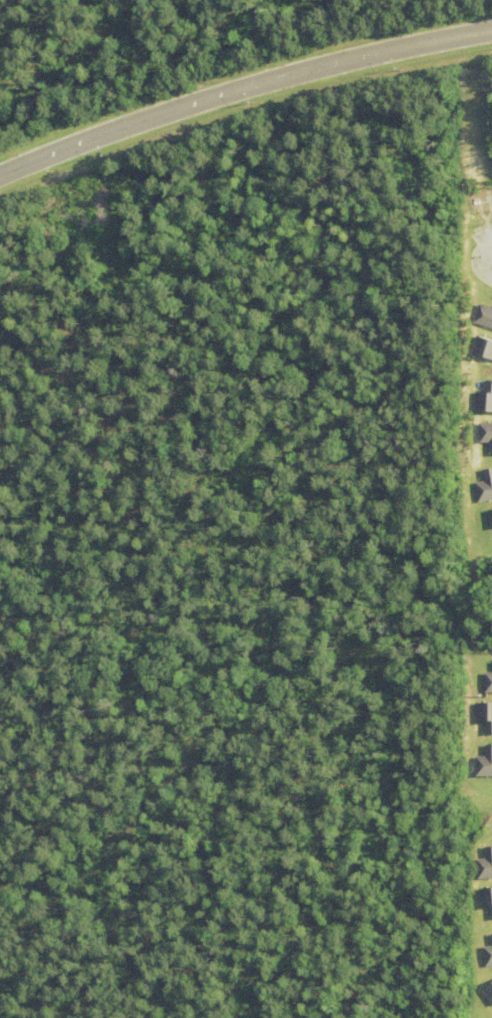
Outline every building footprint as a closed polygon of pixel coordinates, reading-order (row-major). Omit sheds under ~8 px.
[(476,306),(471,325),(491,331),(491,311),(476,306)] [(474,336),(468,356),(491,363),(491,342),(474,336)] [(491,413),(491,382),(482,382),(482,393),(472,393),(472,413),(491,413)] [(477,423),(477,444),(487,444),(487,456),(491,456),(491,423),(477,423)] [(482,482),(473,484),(476,503),(491,501),(491,469),(480,471),(482,482)] [(491,662),(491,673),(482,673),(482,694),(491,694),(491,662)] [(473,723),(483,723),(483,735),(491,735),(491,704),(473,704),(473,723)] [(483,745),(483,757),(473,757),(473,777),(491,777),(491,745),(483,745)] [(491,880),(491,848),(483,848),(484,860),(475,860),(475,880),(491,880)] [(478,909),(489,909),(490,921),(491,921),(491,889),(478,890),(478,909)] [(485,968),(491,968),(491,935),(490,935),(491,947),(483,948),(485,968)] [(491,1004),(491,984),(482,995),(491,1004)]
